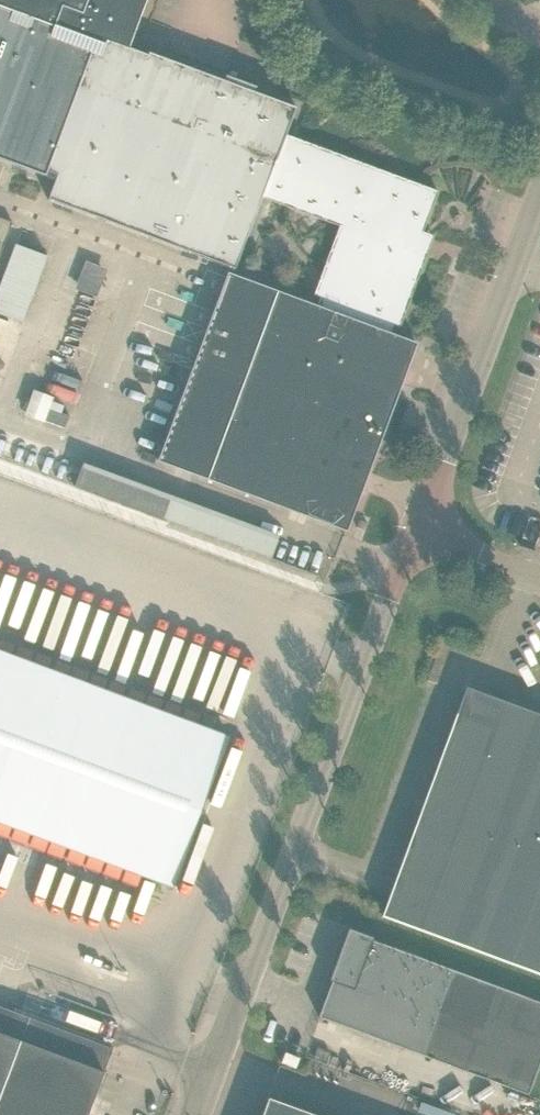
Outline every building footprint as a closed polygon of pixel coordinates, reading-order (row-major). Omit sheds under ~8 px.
[(45,177),(47,173),(57,176),(48,201),(235,270),(262,197),(340,226),(314,296),(320,298),(316,307),(228,274),(159,462),(347,532),(417,345),(390,335),(394,326),(399,328),(427,251),(417,247),(437,193),(286,136),(296,109),(149,54),(148,57),(129,49),(147,0),(0,0),(0,160),(45,177)] [(12,219),(0,215),(0,256),(12,219)] [(47,256),(15,245),(0,285),(0,315),(23,323),(47,256)] [(33,391),(22,387),(16,404),(27,408),(24,415),(45,423),(45,421),(65,428),(70,416),(50,408),(53,397),(33,390),(33,391)] [(274,558),(283,533),(84,466),(75,491),(274,558)] [(364,531),(367,523),(359,520),(356,528),(364,531)] [(173,888),(229,738),(0,652),(0,824),(173,888)] [(466,688),(382,917),(539,975),(539,715),(466,688)] [(319,1017),(528,1095),(539,1062),(539,1003),(350,933),(319,1017)] [(113,1049),(0,1007),(0,1114),(88,1114),(113,1049)] [(295,1069),(300,1058),(285,1053),(281,1063),(295,1069)] [(269,1099),(263,1114),(312,1114),(269,1099)]
